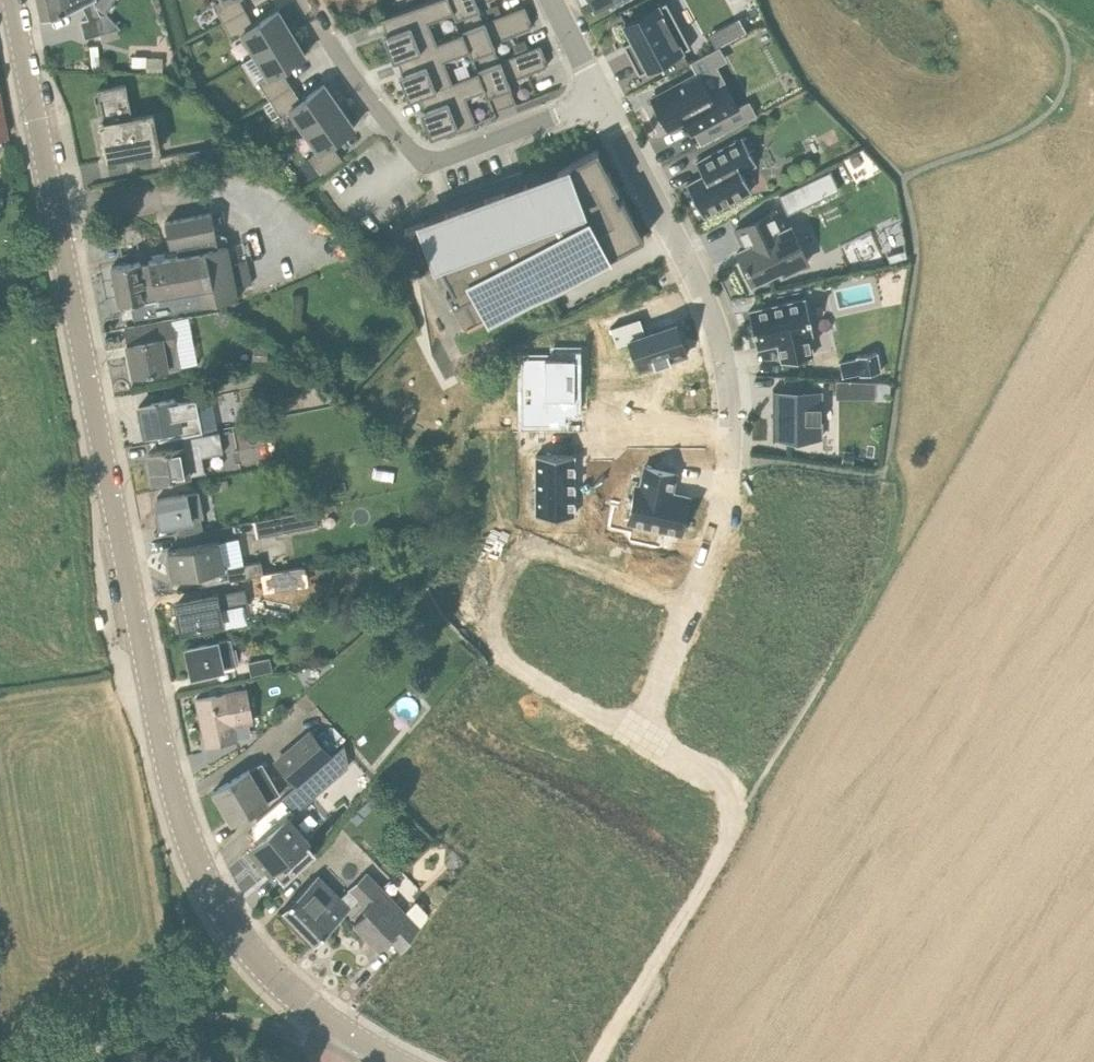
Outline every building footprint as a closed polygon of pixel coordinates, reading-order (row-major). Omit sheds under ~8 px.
[(43,18),(61,14),(81,4),(88,19),(81,21),(86,38),(121,28),(107,14),(102,15),(96,4),(95,3),(94,0),(39,0),(43,18)] [(96,4),(106,11),(113,0),(97,0),(95,3),(96,4)] [(213,4),(223,22),(245,9),(240,0),(221,0),(213,4)] [(381,19),(387,34),(383,35),(386,44),(393,61),(397,60),(397,59),(436,43),(426,20),(454,9),(450,0),(428,0),(381,19)] [(463,32),(484,23),(483,22),(478,10),(480,9),(477,4),(487,0),(450,0),(454,9),(463,32)] [(596,10),(611,2),(613,6),(625,0),(591,0),(596,10)] [(633,39),(623,44),(624,46),(627,44),(630,49),(641,71),(638,73),(639,74),(661,62),(668,74),(688,62),(683,51),(690,47),(666,1),(625,24),(633,39)] [(498,4),(488,8),(492,19),(503,15),(498,4)] [(484,23),(463,32),(469,47),(479,71),(500,62),(499,61),(494,49),(495,48),(493,43),(531,27),(529,21),(530,20),(524,6),(503,15),(492,19),(490,19),(483,22),(484,23)] [(245,9),(223,22),(233,40),(242,34),(255,55),(292,33),(278,10),(254,25),(245,9)] [(725,26),(732,39),(746,32),(739,18),(725,26)] [(436,43),(397,59),(397,60),(402,72),(398,74),(402,83),(409,100),(419,96),(419,95),(451,82),(442,58),(469,48),(463,32),(436,43)] [(292,33),(255,55),(268,76),(258,82),(270,99),(291,85),(281,70),(306,55),(292,33)] [(514,43),(514,55),(529,49),(525,39),(514,43)] [(500,62),(479,71),(486,88),(489,96),(495,112),(514,104),(516,103),(510,88),(511,87),(509,81),(547,66),(544,60),(546,59),(540,44),(529,49),(514,55),(499,61),(500,62)] [(90,45),(90,64),(98,64),(98,45),(90,45)] [(146,66),(147,55),(132,55),(132,66),(146,66)] [(451,82),(419,95),(419,96),(424,109),(420,110),(423,119),(430,137),(455,127),(457,131),(477,123),(466,96),(485,88),(478,71),(451,82)] [(696,74),(651,98),(668,130),(685,121),(691,132),(692,134),(694,133),(701,146),(756,116),(748,102),(738,108),(724,83),(709,91),(699,72),(696,74)] [(291,85),(270,99),(281,116),(290,110),(304,130),(339,105),(324,84),(301,100),(291,85)] [(126,85),(119,85),(97,90),(112,161),(133,157),(161,151),(153,111),(132,115),(126,85)] [(339,105),(304,130),(318,150),(309,156),(311,158),(320,172),(322,175),(342,159),(331,143),(354,127),(339,105)] [(703,175),(686,184),(703,216),(751,190),(741,171),(756,164),(742,137),(696,162),(697,163),(703,175)] [(217,161),(231,158),(228,143),(214,146),(217,161)] [(614,192),(618,189),(597,149),(557,170),(563,182),(533,198),(527,182),(405,229),(421,270),(439,263),(452,288),(447,291),(454,305),(462,300),(474,323),(466,328),(468,330),(603,258),(604,258),(644,237),(622,197),(618,199),(614,192)] [(190,166),(187,151),(159,156),(162,172),(190,166)] [(822,171),(783,192),(791,209),(831,190),(822,171)] [(776,211),(735,230),(744,250),(741,251),(745,259),(742,261),(745,267),(742,268),(748,282),(751,280),(753,283),(782,269),(784,273),(791,271),(795,281),(833,272),(832,270),(830,271),(822,255),(808,262),(791,226),(784,229),(776,211)] [(131,302),(134,319),(161,314),(239,299),(228,244),(226,235),(222,233),(216,234),(212,212),(165,222),(170,246),(176,244),(178,253),(112,266),(119,304),(131,302)] [(252,261),(238,264),(241,280),(255,278),(252,261)] [(806,298),(748,311),(756,348),(778,343),(782,362),(813,355),(809,337),(814,335),(806,298)] [(145,323),(124,327),(128,346),(130,356),(133,376),(181,366),(197,363),(188,315),(172,318),(145,323)] [(637,319),(612,328),(617,341),(631,337),(640,366),(655,361),(655,362),(671,357),(670,356),(687,350),(676,319),(643,332),(637,319)] [(252,344),(252,359),(266,360),(267,344),(252,344)] [(880,368),(876,350),(875,350),(854,354),(855,357),(838,361),(842,376),(858,372),(859,373),(880,368)] [(566,357),(528,358),(530,410),(566,410),(566,357)] [(310,378),(296,366),(302,382),(310,378)] [(835,379),(836,398),(873,397),(873,381),(835,379)] [(773,389),(773,440),(775,440),(775,437),(821,438),(821,392),(775,391),(775,389),(773,389)] [(142,420),(138,421),(140,433),(144,433),(145,435),(157,432),(159,441),(203,432),(196,397),(181,400),(175,401),(175,398),(151,403),(143,405),(139,406),(142,420)] [(201,443),(148,453),(154,482),(206,472),(203,456),(201,446),(201,443)] [(574,456),(535,456),(535,515),(574,515),(574,456)] [(638,484),(630,521),(683,533),(692,495),(674,491),(678,474),(646,467),(642,485),(638,484)] [(227,479),(215,480),(216,490),(229,488),(227,479)] [(160,514),(155,515),(158,527),(163,526),(179,523),(181,535),(203,531),(200,518),(204,517),(199,491),(188,493),(187,492),(157,498),(160,514)] [(315,507),(281,514),(284,531),(318,524),(315,507)] [(168,554),(165,559),(170,562),(173,579),(190,575),(204,585),(231,580),(258,574),(263,573),(260,560),(229,566),(224,564),(220,541),(189,547),(168,551),(168,554)] [(263,573),(258,574),(261,587),(296,580),(293,567),(263,573)] [(198,599),(177,603),(183,631),(204,626),(240,619),(238,607),(249,605),(246,589),(198,599)] [(208,644),(186,649),(192,676),(214,671),(225,669),(237,666),(231,639),(208,644)] [(269,657),(248,662),(251,675),(272,671),(269,657)] [(218,694),(196,698),(206,745),(227,741),(237,739),(235,727),(248,724),(245,705),(251,704),(248,688),(218,694)] [(251,736),(248,724),(235,727),(237,739),(251,736)] [(330,752),(311,730),(275,762),(294,783),(330,752)] [(256,821),(267,833),(268,834),(250,849),(270,872),(274,869),(284,881),(315,853),(306,842),(310,839),(290,817),(343,770),(331,756),(282,799),(256,821)] [(233,780),(214,791),(232,821),(251,810),(269,799),(251,768),(233,780)] [(340,897),(318,874),(283,908),(315,942),(350,908),(350,907),(358,899),(365,906),(382,888),(366,872),(348,888),(349,889),(340,897)] [(382,888),(365,906),(368,909),(353,923),(379,949),(390,939),(402,950),(420,927),(382,888)] [(210,1053),(172,1061),(212,1061),(210,1053)]
